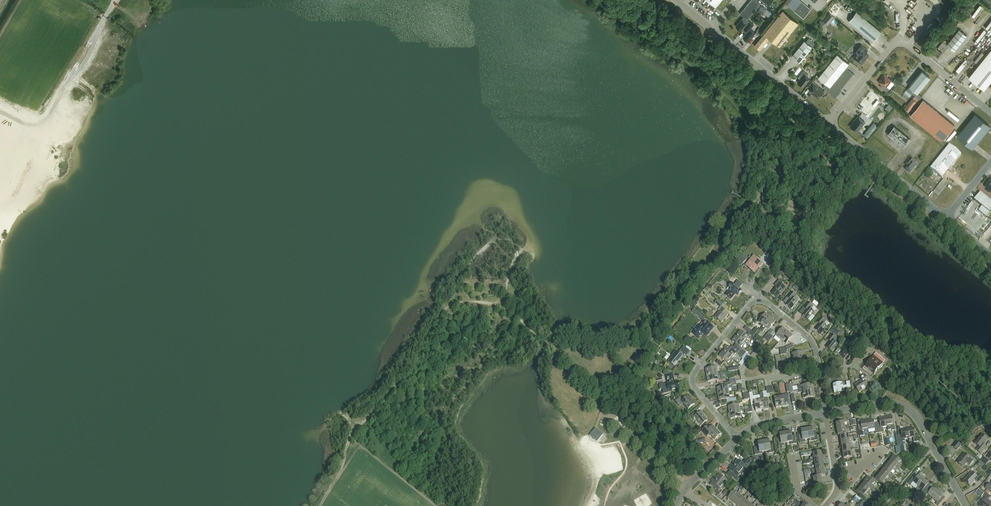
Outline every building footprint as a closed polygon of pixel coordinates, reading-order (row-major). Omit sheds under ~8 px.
[(750,29),(754,25),(748,20),(761,4),(755,0),(751,0),(740,13),(744,17),(736,26),(742,31),(743,30),(746,33),(743,37),(749,42),(756,33),(750,29)] [(800,0),(790,0),(787,5),(794,11),(804,18),(811,9),(802,2),(800,0)] [(909,14),(912,18),(916,15),(915,12),(917,11),(918,13),(920,11),(918,9),(920,6),(922,5),(925,2),(924,0),(915,0),(916,2),(912,7),(914,9),(909,14)] [(799,23),(798,22),(783,10),(755,45),(760,50),(770,38),(780,46),(799,23)] [(857,11),(849,21),(874,41),(881,32),(857,11)] [(824,20),(829,24),(836,16),(831,12),(824,20)] [(978,24),(985,30),(990,24),(990,17),(987,13),(978,24)] [(959,29),(947,44),(955,51),(967,35),(959,29)] [(800,62),(813,46),(805,40),(792,56),(800,62)] [(857,54),(853,58),(857,61),(857,60),(862,64),(865,60),(864,59),(866,57),(867,58),(869,55),(866,52),(868,50),(862,45),(855,52),(857,54)] [(933,54),(938,57),(942,53),(937,49),(933,54)] [(969,77),(984,90),(990,81),(990,50),(969,77)] [(819,77),(826,83),(823,87),(835,97),(854,73),(846,67),(849,63),(838,54),(819,77)] [(798,83),(804,87),(810,79),(807,77),(809,74),(804,71),(800,76),(802,78),(798,83)] [(910,86),(918,93),(930,77),(922,71),(910,86)] [(883,86),(882,88),(886,92),(889,88),(887,86),(892,80),(888,77),(885,74),(886,72),(881,78),(882,78),(879,82),(883,86)] [(812,89),(810,92),(813,95),(814,94),(819,98),(824,92),(816,85),(816,84),(813,82),(809,87),(812,89)] [(872,89),(858,108),(870,117),(884,99),(872,89)] [(934,103),(943,91),(941,89),(931,101),(934,103)] [(912,98),(904,108),(909,112),(917,102),(912,98)] [(911,115),(942,141),(955,125),(923,100),(911,115)] [(957,136),(972,149),(990,126),(976,114),(957,136)] [(856,128),(858,130),(865,122),(859,117),(852,125),(853,126),(853,127),(854,128),(856,128)] [(871,134),(878,126),(874,122),(867,131),(871,134)] [(888,134),(904,147),(910,139),(894,126),(888,134)] [(961,155),(950,145),(931,169),(942,178),(961,155)] [(906,169),(910,173),(916,166),(914,164),(915,162),(911,158),(907,162),(910,165),(906,169)] [(944,179),(930,196),(935,200),(949,184),(944,179)] [(990,212),(990,201),(981,193),(974,200),(982,207),(979,211),(987,217),(990,212)] [(754,272),(762,263),(754,256),(746,266),(754,272)] [(735,284),(734,285),(732,283),(728,288),(730,289),(725,295),(730,299),(735,294),(738,296),(742,291),(739,289),(743,284),(738,280),(735,284)] [(777,298),(786,288),(782,285),(783,283),(779,280),(774,285),(777,287),(775,289),(775,290),(772,294),(777,298)] [(791,309),(797,302),(794,299),(796,297),(791,292),(787,297),(790,300),(785,305),(791,309)] [(723,304),(718,300),(715,303),(721,308),(723,304)] [(808,320),(814,312),(817,309),(814,307),(808,302),(804,307),(806,310),(802,315),(808,320)] [(721,323),(728,314),(722,309),(715,317),(721,323)] [(762,327),(771,317),(766,313),(758,322),(761,324),(760,325),(762,327)] [(769,330),(776,321),(771,317),(762,327),(760,330),(763,332),(766,328),(769,330)] [(821,334),(827,327),(824,324),(826,321),(821,317),(816,322),(819,324),(815,329),(821,334)] [(707,336),(714,328),(705,321),(700,327),(698,324),(691,332),(699,339),(703,334),(707,336)] [(749,333),(754,337),(759,331),(756,328),(753,332),(746,326),(744,329),(749,333)] [(781,340),(788,331),(783,327),(776,336),(781,340)] [(766,340),(771,334),(773,331),(774,331),(771,329),(764,338),(766,340)] [(749,337),(740,330),(736,335),(745,342),(746,343),(747,344),(749,342),(747,340),(749,337)] [(769,342),(776,333),(773,331),(771,334),(766,340),(769,342)] [(786,344),(793,335),(788,331),(781,340),(786,344)] [(745,342),(736,335),(732,340),(737,345),(735,347),(744,355),(746,353),(742,349),(741,348),(745,342)] [(831,352),(837,344),(834,342),(837,339),(832,335),(827,340),(830,342),(826,347),(831,352)] [(725,348),(723,351),(732,358),(736,353),(737,354),(738,354),(742,358),(744,355),(735,347),(735,348),(732,345),(730,348),(726,345),(724,347),(725,348)] [(684,346),(679,353),(676,350),(672,355),(673,356),(669,362),(675,367),(685,354),(687,355),(690,351),(684,346)] [(851,356),(855,351),(850,346),(848,349),(845,347),(839,354),(844,359),(848,354),(851,356)] [(732,358),(723,351),(719,356),(728,363),(730,361),(732,363),(734,360),(732,358)] [(793,360),(804,358),(803,351),(792,353),(793,360)] [(876,353),(874,356),(865,366),(875,374),(883,363),(881,361),(883,359),(876,353)] [(794,366),(805,365),(804,358),(793,360),(794,366)] [(707,375),(718,373),(717,367),(706,368),(707,375)] [(708,382),(719,380),(718,373),(707,375),(708,382)] [(674,382),(673,374),(666,376),(668,383),(664,384),(664,383),(659,384),(660,389),(663,389),(664,394),(669,393),(669,392),(680,389),(678,381),(674,382)] [(866,382),(869,381),(865,374),(860,377),(862,380),(855,385),(859,392),(869,386),(866,382)] [(718,394),(731,391),(731,388),(728,389),(728,385),(732,385),(732,386),(737,385),(736,381),(730,382),(724,383),(725,386),(717,387),(718,394)] [(845,392),(843,382),(833,384),(835,394),(845,392)] [(798,389),(793,390),(792,384),(789,384),(790,392),(791,394),(802,392),(814,390),(813,384),(797,386),(798,389)] [(815,397),(814,390),(802,392),(803,399),(815,397)] [(719,400),(730,398),(730,396),(732,395),(732,391),(731,391),(718,394),(719,400)] [(762,410),(760,399),(754,400),(752,392),(749,393),(750,399),(751,404),(755,404),(756,411),(762,410)] [(762,410),(769,409),(767,397),(764,398),(763,392),(759,392),(760,399),(762,410)] [(782,407),(789,405),(787,394),(783,395),(783,393),(780,394),(780,395),(782,407)] [(688,410),(695,404),(688,395),(683,400),(680,397),(675,401),(679,407),(683,403),(688,410)] [(776,408),(782,407),(780,395),(774,396),(776,408)] [(729,412),(740,410),(739,404),(728,406),(729,412)] [(730,419),(741,417),(740,410),(729,412),(730,419)] [(701,426),(708,420),(706,418),(707,418),(705,416),(701,411),(698,414),(696,411),(690,415),(693,419),(695,418),(701,426)] [(886,417),(888,427),(891,426),(892,431),(895,431),(894,425),(892,416),(886,417)] [(882,427),(888,427),(886,417),(879,418),(880,423),(877,423),(879,433),(883,433),(882,427)] [(873,419),(867,420),(867,421),(869,430),(875,429),(876,434),(879,433),(877,423),(874,424),(873,419)] [(869,430),(867,421),(861,422),(861,426),(859,426),(860,431),(860,437),(865,436),(864,433),(866,433),(866,431),(869,430)] [(972,431),(969,435),(971,437),(978,428),(981,427),(978,425),(973,431),(972,431)] [(714,439),(720,434),(713,426),(709,429),(707,426),(702,431),(706,436),(709,434),(714,439)] [(814,434),(813,427),(808,428),(808,429),(807,429),(809,439),(809,442),(818,441),(817,434),(814,434)] [(603,434),(596,428),(590,436),(597,442),(603,434)] [(809,439),(807,429),(806,429),(806,428),(801,429),(802,436),(799,436),(800,444),(806,443),(805,440),(809,439)] [(914,428),(907,429),(909,438),(913,438),(914,443),(919,442),(918,435),(915,435),(914,428)] [(901,435),(898,435),(900,446),(903,445),(903,442),(905,441),(905,439),(909,438),(907,429),(901,430),(901,435)] [(791,445),(796,444),(795,437),(792,438),(791,431),(787,432),(787,433),(785,433),(787,443),(790,442),(791,445)] [(787,443),(785,433),(784,433),(784,432),(780,433),(781,439),(777,440),(779,447),(784,446),(784,444),(787,443)] [(984,445),(988,439),(982,434),(975,443),(979,446),(976,450),(981,454),(987,447),(984,445)] [(769,454),(774,453),(773,446),(770,446),(769,440),(765,441),(763,442),(765,452),(768,451),(769,454)] [(765,452),(763,442),(762,442),(762,441),(758,441),(759,449),(754,449),(755,455),(762,454),(762,452),(765,452)] [(957,450),(961,445),(957,442),(953,447),(957,450)] [(855,451),(843,453),(844,459),(852,458),(851,453),(853,453),(853,454),(855,453),(855,451)] [(970,465),(973,461),(971,459),(971,458),(965,453),(957,463),(963,468),(967,463),(970,465)] [(894,455),(890,459),(901,468),(902,466),(899,463),(901,461),(894,455)] [(748,458),(745,461),(743,464),(737,460),(735,462),(734,461),(732,463),(743,473),(745,471),(743,470),(746,467),(747,468),(753,462),(748,458)] [(890,459),(887,463),(894,469),(896,467),(900,470),(901,468),(890,459)] [(742,475),(743,473),(732,463),(729,466),(731,467),(729,470),(734,475),(732,477),(737,481),(739,478),(737,477),(740,474),(742,475)] [(891,474),(893,471),(894,469),(887,463),(883,468),(891,474)] [(879,473),(886,479),(888,477),(892,479),(894,476),(891,474),(883,468),(879,473)] [(979,483),(983,478),(979,474),(977,477),(972,472),(964,480),(968,483),(967,484),(970,486),(976,480),(979,483)] [(893,485),(886,479),(879,473),(875,478),(882,484),(885,481),(892,486),(893,485)] [(729,483),(731,480),(727,476),(724,479),(719,474),(717,477),(715,475),(713,478),(725,488),(726,486),(725,485),(728,482),(729,483)] [(918,486),(924,479),(921,476),(920,477),(916,474),(908,483),(911,485),(913,482),(918,486)] [(875,490),(876,488),(873,485),(875,482),(868,476),(864,481),(875,490)] [(724,490),(725,488),(713,478),(711,481),(713,482),(710,485),(716,489),(714,492),(719,496),(722,491),(721,490),(722,488),(724,490)] [(924,494),(931,486),(927,483),(928,481),(924,479),(918,486),(923,490),(921,492),(924,494)] [(864,481),(860,486),(867,491),(870,489),(873,491),(875,490),(864,481)] [(860,486),(856,491),(867,499),(868,497),(865,494),(867,491),(860,486)] [(932,498),(939,491),(936,488),(935,489),(931,486),(924,494),(927,496),(928,495),(932,498)] [(734,490),(727,498),(732,502),(741,491),(739,489),(737,492),(734,490)] [(909,496),(902,490),(900,493),(907,499),(909,496)] [(742,494),(743,492),(741,491),(732,502),(737,505),(743,497),(740,495),(741,494),(742,494)] [(945,498),(941,494),(942,493),(939,491),(932,498),(937,502),(936,504),(938,505),(939,505),(945,498)] [(988,500),(990,497),(985,493),(983,496),(986,498),(979,505),(990,505),(990,502),(988,500)] [(737,505),(744,505),(750,498),(749,497),(746,500),(743,497),(737,505)]
